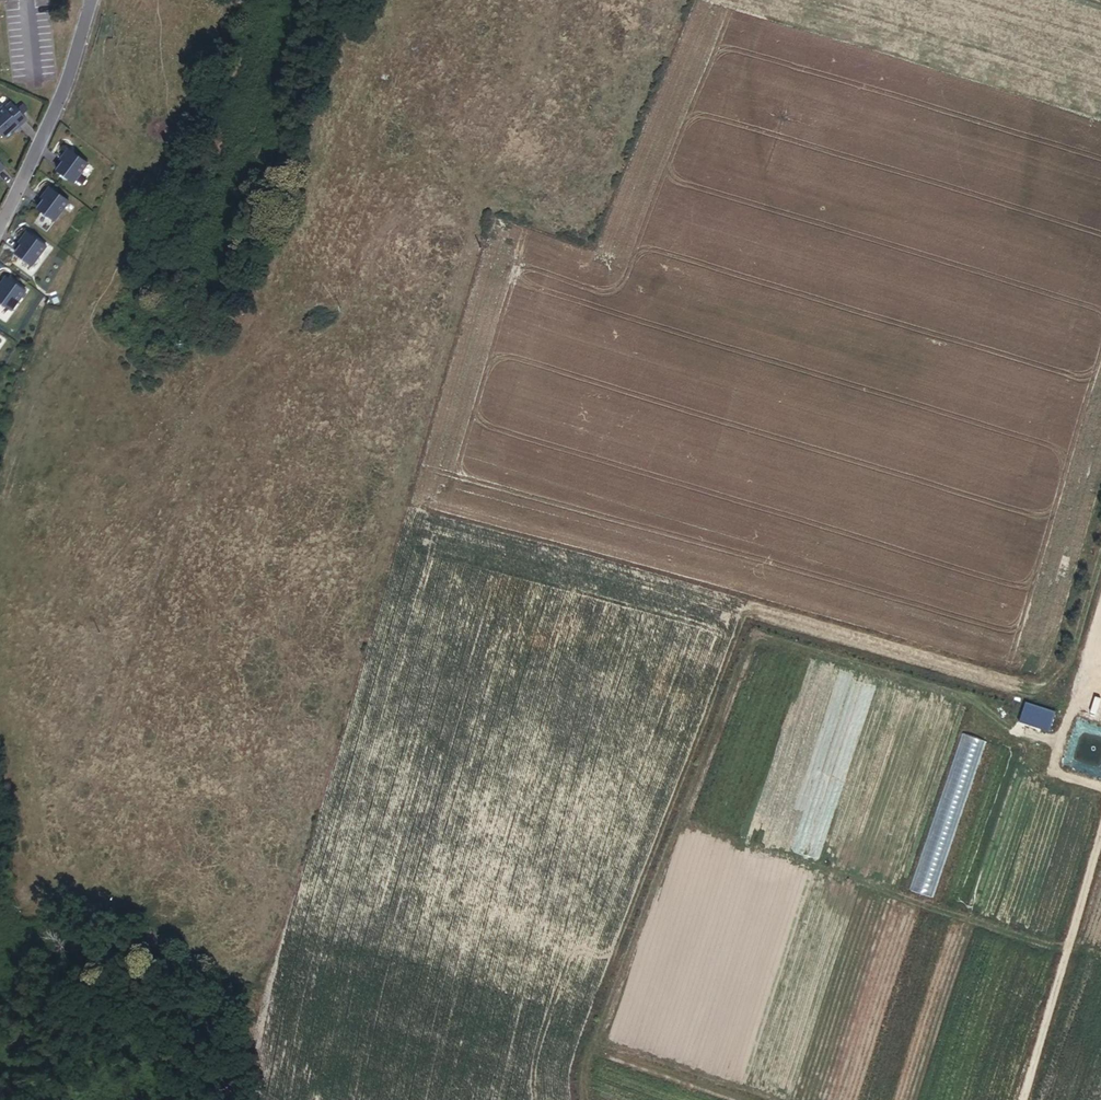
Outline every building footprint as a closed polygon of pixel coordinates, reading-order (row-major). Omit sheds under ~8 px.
[(8,153),(17,144),(22,140),(24,142),(31,136),(15,118),(8,124),(7,122),(0,128),(2,130),(0,132),(0,144),(8,153)] [(85,172),(74,164),(72,166),(83,174),(85,172)] [(69,176),(62,185),(79,198),(94,179),(85,172),(83,174),(72,166),(66,174),(69,176)] [(2,190),(8,183),(0,174),(0,188),(2,190)] [(55,202),(54,204),(64,213),(66,210),(55,202)] [(64,213),(54,204),(47,212),(50,214),(43,223),(60,236),(75,217),(66,210),(64,213)] [(33,247),(31,249),(42,258),(44,255),(33,247)] [(42,258),(31,249),(25,257),(28,259),(21,269),(38,281),(53,262),(44,255),(42,258)] [(23,300),(12,292),(10,294),(21,302),(23,300)] [(21,302),(10,294),(4,302),(7,305),(0,314),(18,326),(32,307),(23,300),(21,302)] [(1049,709),(1035,704),(1028,724),(1050,731),(1055,715),(1047,713),(1049,709)]
